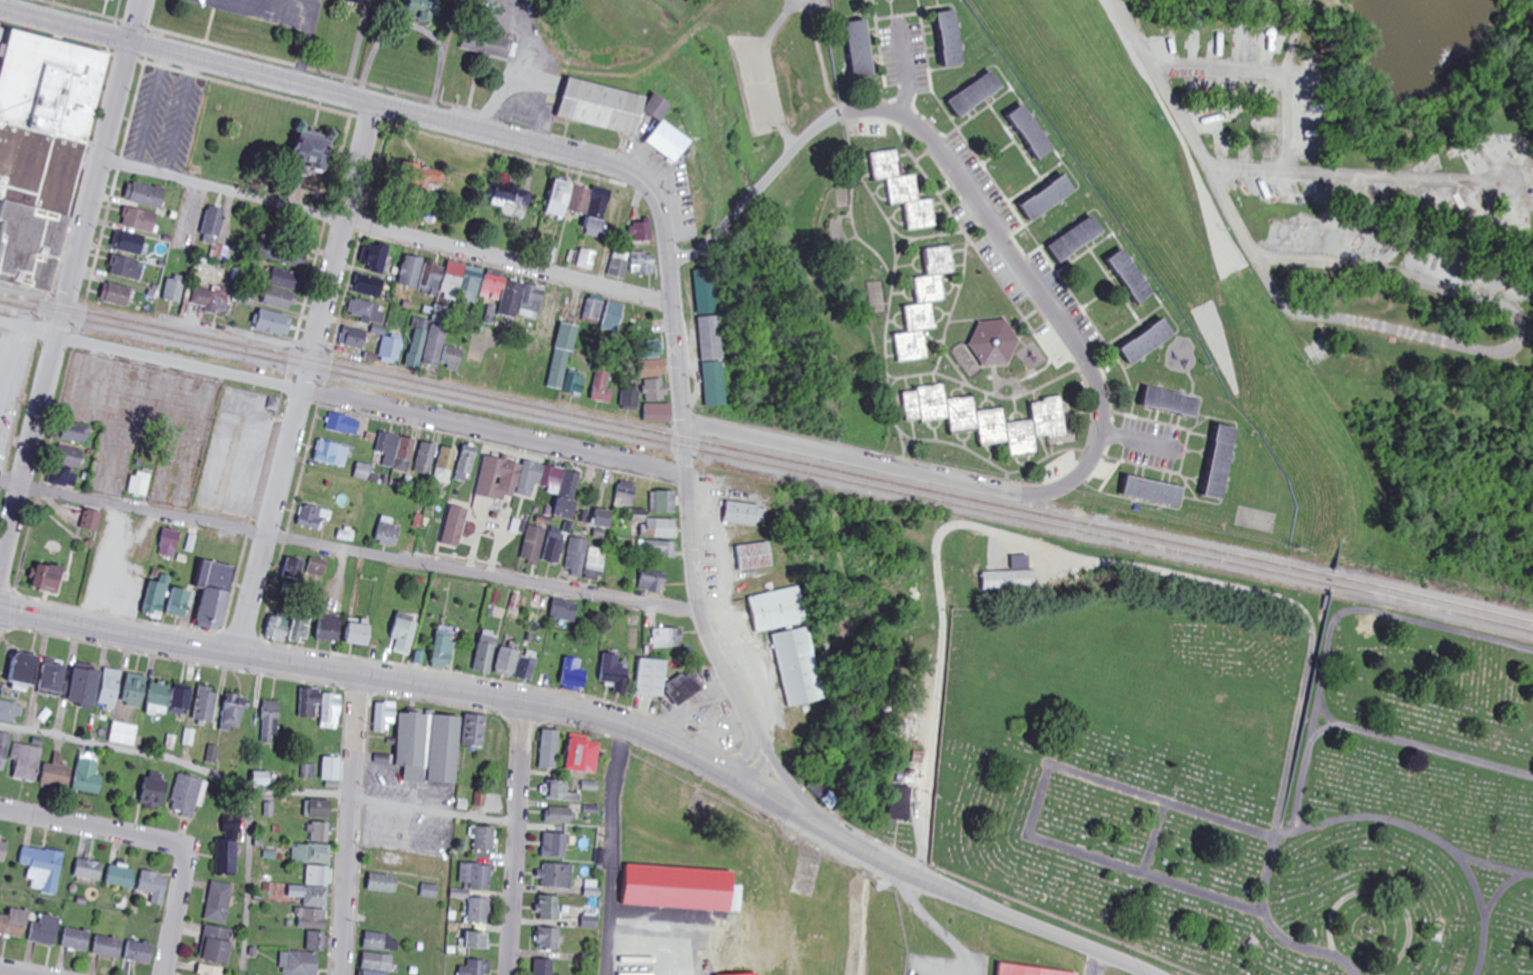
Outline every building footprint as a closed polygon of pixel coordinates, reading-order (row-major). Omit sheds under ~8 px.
[(49,291),(110,54),(0,27),(0,280),(49,291)] [(1007,974),(1069,974),(1008,966),(1007,974)]
